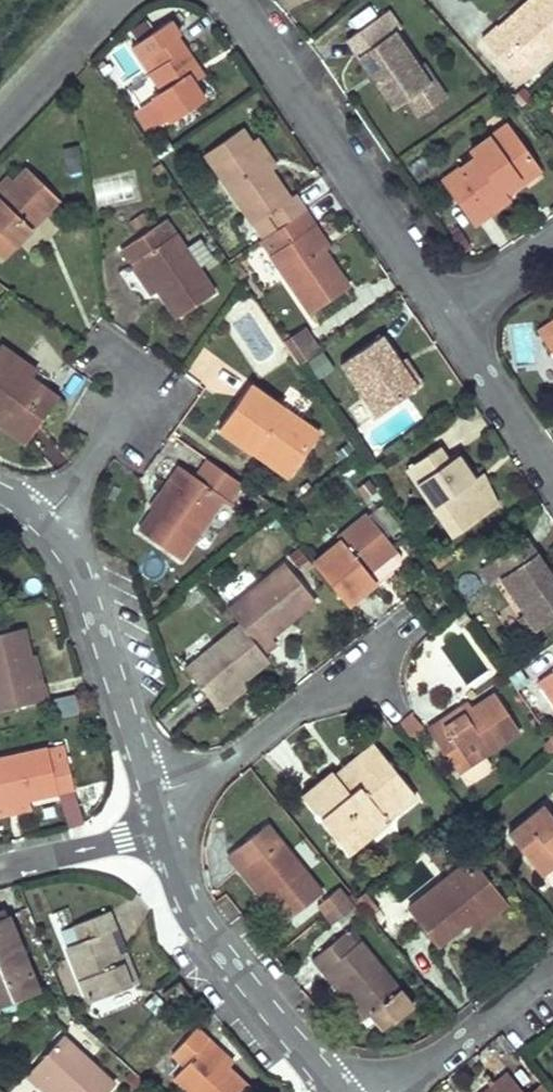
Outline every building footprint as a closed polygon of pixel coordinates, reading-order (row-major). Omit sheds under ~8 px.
[(481,42),(509,74),(524,62),(529,68),(552,48),(552,0),(541,0),(501,36),(496,29),(481,42)] [(393,33),(401,28),(388,10),(353,34),(364,51),(357,56),(392,108),(404,100),(428,84),(417,68),(393,33)] [(364,51),(353,34),(345,40),(357,56),(364,51)] [(178,39),(151,56),(158,68),(148,74),(160,93),(153,98),(155,101),(136,113),(150,134),(168,122),(170,124),(203,102),(194,86),(189,78),(200,71),(178,39)] [(423,64),(417,68),(428,84),(404,100),(414,116),(445,95),(423,64)] [(200,71),(189,78),(194,86),(205,79),(200,71)] [(505,128),(468,153),(472,161),(442,182),(474,228),(508,203),(504,197),(500,191),(535,168),(505,128)] [(251,227),(264,217),(276,230),(306,209),(294,194),(289,197),(269,171),(248,144),(238,129),(202,157),(251,227)] [(255,139),(248,144),(269,171),(275,166),(255,139)] [(73,147),(64,149),(68,166),(77,164),(73,147)] [(535,168),(500,191),(504,197),(538,174),(535,168)] [(4,260),(58,201),(26,170),(0,198),(0,257),(4,260)] [(276,230),(264,238),(314,311),(352,284),(326,250),(311,229),(318,225),(306,209),(276,230)] [(164,222),(121,251),(132,268),(138,263),(176,319),(213,293),(164,222)] [(318,225),(311,229),(326,250),(332,244),(318,225)] [(534,333),(541,343),(552,335),(552,319),(534,333)] [(317,353),(302,333),(283,347),(297,367),(317,353)] [(382,334),(342,364),(378,414),(419,384),(401,359),(382,334)] [(541,343),(552,360),(552,335),(541,343)] [(27,379),(33,371),(0,346),(0,359),(27,379)] [(425,381),(405,356),(401,359),(419,384),(425,381)] [(24,443),(55,399),(27,379),(0,359),(0,426),(24,443)] [(247,388),(215,433),(249,456),(253,450),(288,475),(316,436),(247,388)] [(436,447),(406,467),(451,535),(492,507),(472,478),(454,452),(445,457),(436,447)] [(224,501),(236,484),(203,462),(193,477),(181,469),(150,512),(136,533),(177,561),(221,499),(224,501)] [(181,469),(177,466),(146,509),(150,512),(181,469)] [(483,472),(472,478),(492,507),(498,504),(483,472)] [(369,483),(358,490),(365,500),(377,493),(369,483)] [(366,518),(384,540),(397,529),(379,507),(366,518)] [(339,543),(312,564),(347,606),(373,583),(366,574),(394,552),(384,540),(366,518),(365,516),(337,540),(339,543)] [(525,535),(517,540),(530,556),(536,552),(525,535)] [(477,568),(488,582),(497,576),(522,611),(533,628),(552,614),(552,577),(536,552),(530,556),(517,540),(477,568)] [(398,556),(394,552),(366,574),(373,583),(395,564),(398,556)] [(238,580),(218,596),(229,608),(227,610),(240,626),(263,655),(275,644),(271,638),(315,602),(283,564),(249,592),(238,580)] [(522,611),(515,616),(527,632),(533,628),(522,611)] [(240,626),(184,671),(213,706),(242,683),(269,661),(263,655),(240,626)] [(0,633),(0,708),(45,698),(41,684),(36,685),(29,658),(22,628),(0,633)] [(35,656),(29,658),(36,685),(41,684),(35,656)] [(538,682),(552,702),(552,701),(552,671),(538,682)] [(242,683),(213,706),(218,712),(246,688),(242,683)] [(467,706),(428,733),(443,756),(445,755),(456,773),(517,733),(493,696),(471,711),(467,706)] [(409,716),(397,727),(409,740),(420,729),(409,716)] [(0,757),(0,805),(71,789),(63,756),(47,759),(43,748),(0,757)] [(334,781),(306,804),(347,855),(369,839),(360,829),(379,815),(384,822),(414,799),(375,751),(336,783),(334,781)] [(549,818),(542,809),(506,837),(540,878),(543,876),(552,888),(552,887),(552,815),(549,818)] [(360,829),(369,839),(387,824),(384,822),(379,815),(360,829)] [(262,825),(224,856),(237,872),(243,868),(263,893),(284,918),(318,892),(262,825)] [(472,860),(408,910),(435,946),(466,921),(467,923),(500,896),(472,860)] [(243,868),(237,872),(256,897),(263,893),(243,868)] [(337,886),(314,905),(321,915),(345,897),(337,886)] [(362,893),(354,900),(367,917),(375,910),(362,893)] [(500,896),(467,923),(471,928),(505,902),(500,896)] [(345,897),(321,915),(330,926),(353,907),(345,897)] [(75,941),(65,946),(86,1000),(136,981),(114,926),(110,927),(104,912),(71,924),(75,941)] [(0,917),(0,996),(31,984),(5,915),(0,917)] [(346,928),(343,930),(355,945),(358,942),(346,928)] [(343,930),(309,959),(321,973),(323,971),(343,995),(346,993),(365,1016),(367,1014),(381,1030),(395,1020),(411,1006),(358,942),(355,945),(343,930)] [(175,981),(159,993),(171,1006),(187,995),(175,981)] [(0,996),(0,1004),(34,991),(31,984),(0,996)] [(162,1003),(154,1012),(165,1023),(171,1016),(162,1003)] [(170,1053),(183,1065),(172,1078),(187,1091),(243,1091),(247,1087),(224,1065),(200,1044),(205,1040),(192,1028),(170,1053)] [(24,1076),(35,1086),(39,1081),(51,1091),(103,1091),(111,1083),(59,1037),(24,1076)] [(205,1040),(200,1044),(224,1065),(228,1060),(205,1040)] [(505,1075),(484,1091),(519,1091),(505,1075)] [(35,1086),(42,1091),(51,1091),(39,1081),(35,1086)] [(540,1084),(530,1091),(547,1091),(540,1084)]
